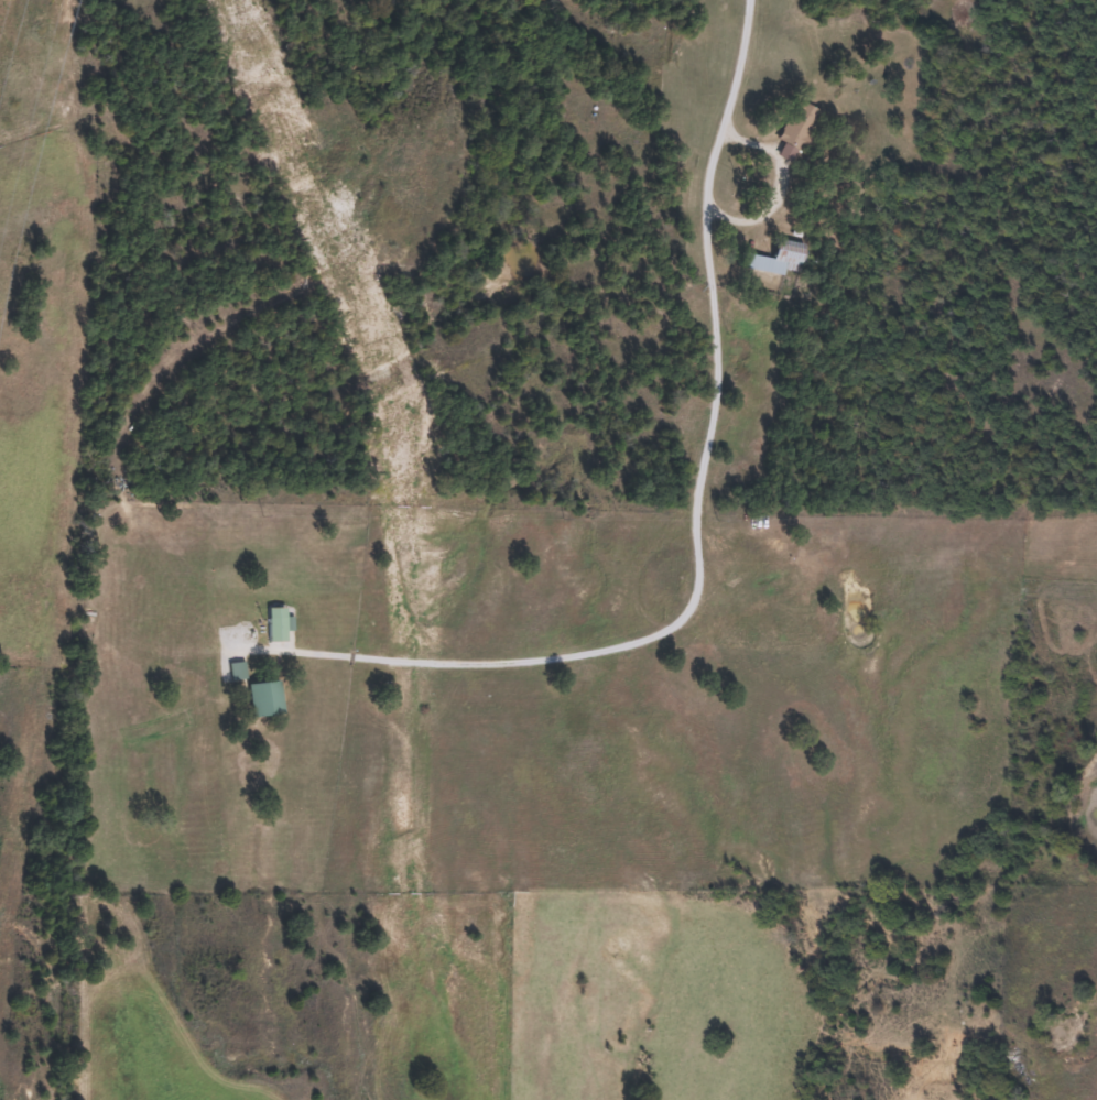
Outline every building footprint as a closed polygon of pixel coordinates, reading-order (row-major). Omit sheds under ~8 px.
[(825,113),(804,152),(775,137),(796,98),(825,113)] [(783,274),(743,266),(746,253),(774,258),(778,238),(805,243),(800,271),(784,269),(783,274)] [(267,641),(267,608),(284,608),(284,641),(267,641)] [(247,684),(278,680),(282,714),(250,717),(247,684)]
